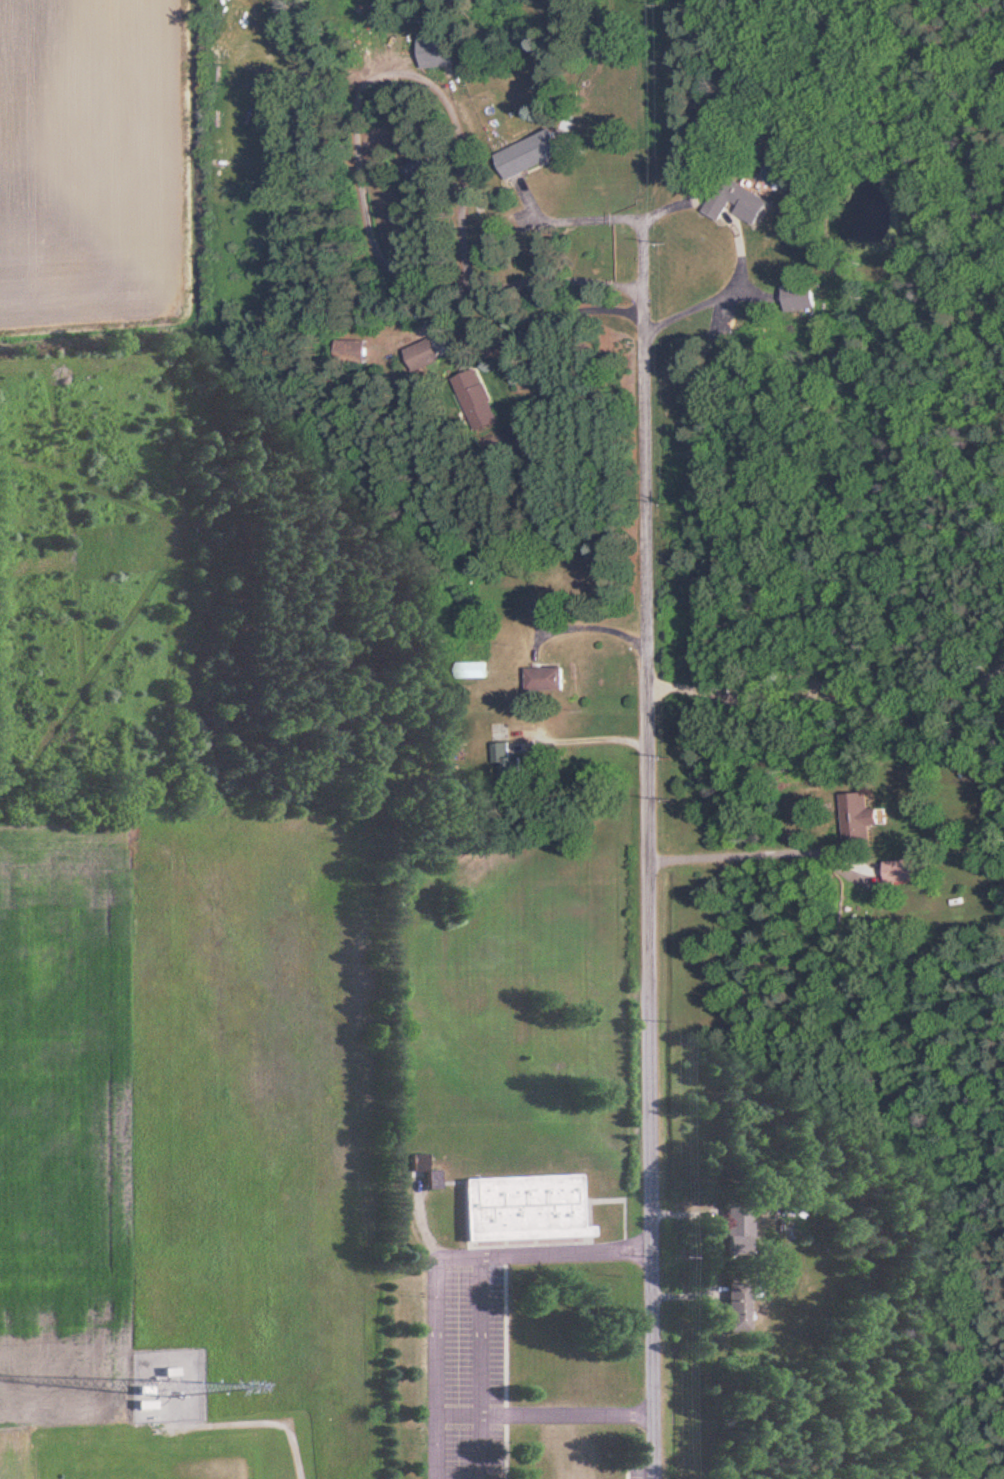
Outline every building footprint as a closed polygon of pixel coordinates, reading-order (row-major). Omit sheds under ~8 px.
[(452,66),(452,32),(421,32),(421,66),(452,66)] [(496,151),(507,177),(565,154),(554,127),(496,151)] [(707,212),(723,220),(733,201),(742,206),(738,213),(759,224),(772,199),(726,175),(707,212)] [(815,282),(784,283),(784,308),(816,308),(815,282)] [(449,354),(440,333),(405,347),(414,369),(449,354)] [(453,377),(476,431),(500,420),(478,367),(453,377)] [(487,676),(487,661),(458,661),(458,676),(487,676)] [(529,667),(529,689),(565,689),(565,667),(529,667)] [(494,742),(494,763),(503,763),(503,782),(523,782),(522,756),(512,757),(511,742),(494,742)] [(880,826),(879,808),(868,808),(867,792),(842,794),(844,845),(872,843),(871,826),(880,826)] [(916,881),(916,859),(886,859),(886,881),(916,881)] [(464,1177),(466,1240),(595,1236),(594,1224),(584,1224),(582,1173),(464,1177)] [(727,1203),(726,1255),(751,1255),(751,1203),(727,1203)] [(727,1281),(727,1331),(749,1331),(749,1281),(727,1281)]
